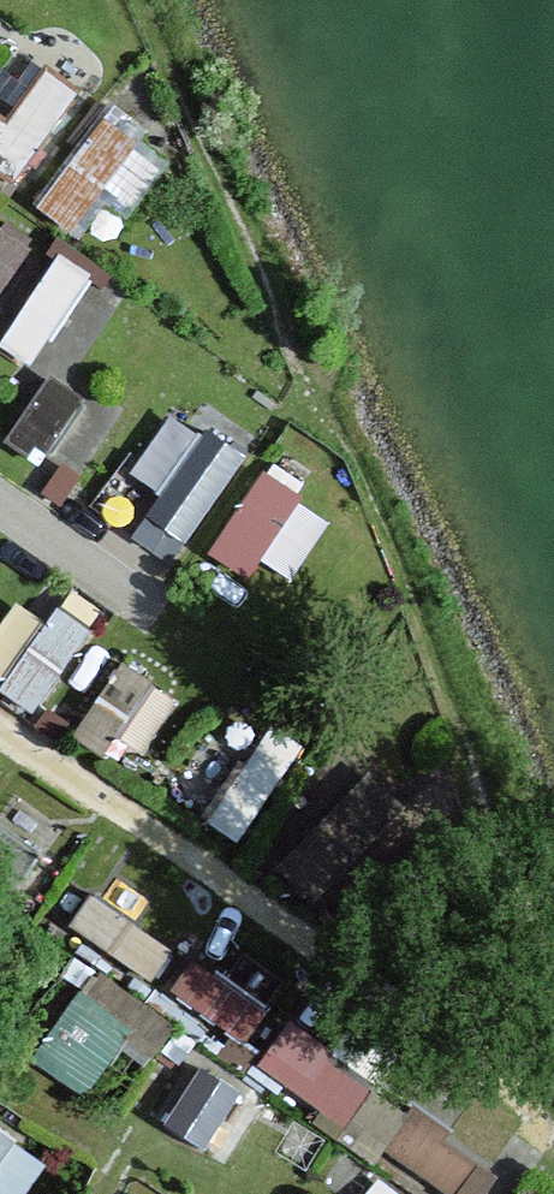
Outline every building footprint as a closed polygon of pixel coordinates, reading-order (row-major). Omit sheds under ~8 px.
[(83,85),(44,61),(0,134),(0,168),(24,182),(83,85)] [(37,199),(93,243),(169,147),(112,103),(37,199)] [(30,235),(0,224),(0,316),(30,235)] [(43,366),(95,270),(56,249),(4,345),(43,366)] [(15,429),(51,452),(89,393),(53,370),(15,429)] [(208,423),(137,533),(180,561),(251,451),(208,423)] [(142,515),(169,472),(136,451),(109,494),(142,515)] [(211,550),(251,578),(315,486),(276,458),(211,550)] [(36,708),(97,630),(63,604),(2,682),(36,708)] [(114,755),(165,682),(128,656),(77,729),(114,755)] [(266,720),(210,822),(246,842),(302,741),(266,720)] [(374,774),(281,858),(321,903),(415,819),(374,774)] [(42,851),(0,816),(0,903),(42,851)] [(157,979),(179,947),(95,890),(73,921),(157,979)] [(245,1040),(271,1004),(198,950),(171,987),(245,1040)] [(102,1098),(166,1013),(101,965),(37,1049),(102,1098)] [(347,1123),(379,1073),(289,1014),(256,1064),(347,1123)] [(224,1158),(261,1096),(201,1061),(165,1123),(224,1158)] [(387,1132),(452,1193),(482,1193),(500,1176),(420,1098),(387,1132)] [(1,1193),(26,1193),(53,1158),(0,1118),(0,1193),(1,1193)] [(380,1173),(363,1193),(408,1193),(380,1173)]
